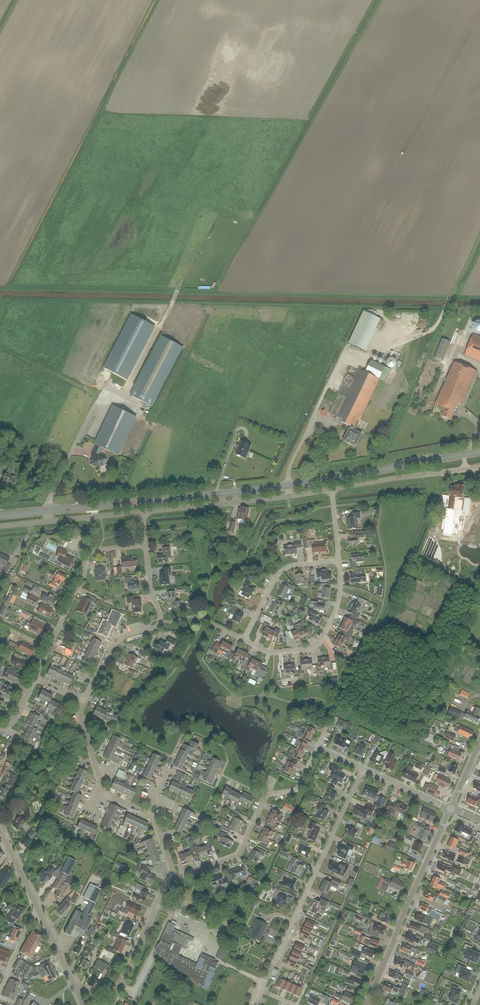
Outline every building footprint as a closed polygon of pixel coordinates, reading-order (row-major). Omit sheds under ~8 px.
[(363,312),(349,344),(366,351),(381,320),(363,312)] [(411,314),(409,326),(417,327),(419,315),(411,314)] [(470,317),(468,324),(474,326),(476,320),(470,317)] [(465,354),(479,361),(479,337),(474,334),(465,354)] [(161,336),(130,396),(153,407),(183,348),(161,336)] [(442,339),(434,359),(443,362),(450,342),(442,339)] [(386,363),(386,364),(387,364),(387,365),(387,366),(388,366),(388,367),(389,367),(390,368),(391,368),(392,368),(393,368),(394,368),(394,367),(395,367),(396,366),(396,365),(397,365),(397,364),(397,363),(397,362),(396,361),(396,360),(395,360),(395,359),(394,359),(394,358),(393,358),(392,358),(391,358),(390,358),(389,358),(389,359),(388,359),(388,360),(387,361),(387,362),(386,363)] [(463,404),(477,372),(454,362),(435,405),(445,409),(441,417),(450,421),(458,404),(458,405),(459,403),(463,404)] [(357,370),(334,420),(347,425),(345,429),(342,428),(340,433),(337,439),(347,444),(353,433),(349,431),(351,427),(360,431),(382,383),(357,370)] [(114,406),(95,445),(96,445),(104,449),(116,455),(135,417),(114,406)] [(241,442),(236,455),(246,459),(251,446),(241,442)] [(91,455),(92,456),(92,458),(90,465),(100,469),(101,467),(103,467),(105,466),(108,460),(106,457),(101,454),(104,449),(96,445),(91,455)] [(14,481),(16,478),(11,475),(13,470),(8,468),(3,479),(4,480),(1,486),(10,490),(10,489),(13,491),(15,487),(13,486),(16,482),(14,481)] [(451,487),(448,509),(454,510),(455,498),(461,498),(462,497),(463,491),(462,491),(463,486),(458,485),(458,486),(455,486),(455,487),(451,487)] [(239,509),(237,519),(247,521),(249,509),(241,508),(241,509),(239,509)] [(352,517),(347,518),(347,523),(348,522),(349,530),(358,529),(357,519),(360,518),(360,512),(357,513),(357,509),(352,510),(352,513),(352,517)] [(357,538),(365,537),(364,534),(355,535),(356,538),(349,539),(349,545),(358,545),(357,538)] [(307,538),(303,539),(304,548),(312,548),(313,553),(327,551),(326,543),(313,544),(313,540),(307,541),(307,538)] [(296,548),(302,548),(301,541),(294,542),(294,545),(284,546),(285,555),(297,553),(296,548)] [(163,555),(158,555),(158,564),(169,563),(168,558),(171,558),(170,547),(168,548),(168,544),(162,545),(163,555)] [(72,562),(74,559),(66,555),(68,552),(60,548),(57,553),(58,553),(57,556),(60,558),(58,562),(70,568),(73,562),(72,562)] [(43,553),(41,557),(50,561),(52,557),(43,553)] [(11,565),(7,563),(10,559),(0,554),(0,563),(6,566),(3,570),(7,572),(11,565)] [(356,563),(363,562),(363,558),(362,558),(361,554),(351,555),(352,561),(350,561),(350,566),(351,569),(357,569),(356,563)] [(133,558),(122,559),(122,567),(137,566),(136,557),(135,556),(133,557),(133,558)] [(97,575),(96,576),(96,581),(105,580),(105,575),(106,575),(105,569),(108,569),(107,563),(104,563),(104,562),(96,563),(97,567),(98,567),(98,568),(96,568),(97,575)] [(169,576),(171,575),(171,568),(163,568),(163,573),(160,573),(161,577),(160,577),(161,585),(170,584),(169,576)] [(64,581),(66,576),(59,572),(59,571),(56,569),(55,573),(50,571),(49,574),(53,576),(56,577),(53,582),(59,585),(62,580),(64,581)] [(332,579),(331,579),(331,573),(327,573),(327,570),(317,571),(317,572),(313,572),(314,578),(317,577),(318,578),(322,577),(322,580),(332,579)] [(350,575),(351,584),(366,582),(365,570),(353,571),(354,575),(350,575)] [(302,587),(308,586),(307,580),(304,580),(303,574),(295,575),(297,585),(302,584),(302,587)] [(129,591),(140,590),(139,582),(134,582),(134,581),(132,581),(132,577),(125,578),(125,584),(128,584),(129,591)] [(240,591),(239,593),(239,595),(241,596),(242,596),(242,595),(249,598),(251,593),(252,594),(254,590),(250,587),(251,584),(246,581),(243,587),(245,588),(243,592),(241,591),(240,591)] [(283,585),(278,595),(284,598),(288,599),(290,595),(286,593),(289,588),(293,590),(294,586),(287,583),(286,586),(283,585)] [(318,593),(318,597),(322,597),(322,598),(329,599),(331,588),(327,588),(328,583),(319,584),(319,587),(323,587),(322,593),(318,593)] [(175,592),(167,593),(169,604),(171,603),(172,608),(182,606),(181,601),(176,602),(175,592)] [(43,593),(41,598),(48,602),(48,601),(54,604),(57,599),(54,597),(54,596),(50,594),(49,596),(43,593)] [(39,600),(29,594),(27,598),(37,604),(39,600)] [(84,597),(77,611),(85,615),(91,602),(94,603),(96,599),(87,594),(85,598),(84,597)] [(140,606),(141,606),(141,600),(135,600),(134,597),(127,597),(128,603),(132,603),(133,613),(141,612),(140,606)] [(350,606),(362,612),(364,609),(363,608),(365,604),(366,604),(368,601),(359,597),(357,603),(353,601),(350,606)] [(323,600),(318,600),(318,599),(312,598),(311,606),(313,606),(312,606),(315,607),(314,609),(325,611),(326,603),(323,603),(323,600)] [(282,606),(284,603),(278,601),(277,604),(275,603),(273,607),(272,606),(269,611),(275,614),(277,611),(278,612),(279,611),(280,609),(281,606),(282,606)] [(41,604),(37,613),(48,618),(53,610),(41,604)] [(231,614),(234,616),(232,620),(239,623),(244,614),(242,613),(243,610),(235,606),(231,614)] [(362,612),(350,606),(347,612),(351,614),(350,616),(352,617),(357,620),(360,615),(357,614),(359,611),(362,612)] [(318,625),(321,618),(319,617),(320,614),(310,609),(308,614),(311,615),(309,620),(318,625)] [(27,619),(30,615),(23,611),(20,616),(27,619)] [(107,614),(106,616),(118,621),(121,615),(113,611),(111,616),(109,615),(107,614)] [(106,616),(105,617),(108,618),(109,619),(107,623),(112,625),(116,627),(118,621),(106,616)] [(357,620),(352,617),(350,620),(345,617),(342,622),(351,627),(355,629),(357,623),(359,624),(360,621),(357,620)] [(40,635),(44,627),(43,626),(43,625),(32,620),(28,629),(40,635)] [(98,623),(97,625),(109,631),(112,625),(107,623),(104,621),(101,626),(100,625),(100,624),(98,623)] [(296,630),(300,639),(308,635),(302,622),(294,626),(296,630)] [(355,629),(351,627),(342,622),(339,628),(345,631),(344,633),(349,636),(351,637),(353,632),(355,629)] [(267,638),(271,629),(269,628),(270,625),(265,623),(260,632),(263,634),(262,635),(267,638)] [(97,625),(96,627),(98,628),(99,627),(100,628),(98,633),(107,637),(109,631),(97,625)] [(271,629),(267,638),(272,640),(274,637),(277,638),(281,631),(275,628),(274,631),(271,629)] [(295,641),(300,639),(296,630),(291,633),(290,631),(288,632),(291,639),(294,638),(295,641)] [(351,637),(349,636),(344,633),(342,636),(339,634),(336,639),(344,644),(346,640),(349,642),(351,637)] [(88,640),(87,642),(99,648),(102,642),(93,638),(91,643),(90,642),(90,641),(88,640)] [(157,643),(154,649),(163,653),(164,651),(167,652),(167,651),(168,650),(175,654),(181,644),(177,642),(177,641),(169,638),(167,642),(171,644),(170,646),(161,641),(160,644),(158,643),(157,643)] [(343,647),(344,644),(336,639),(333,645),(339,648),(337,650),(343,653),(345,649),(343,647)] [(17,644),(10,641),(7,646),(15,650),(17,644)] [(224,653),(228,644),(223,641),(221,645),(216,642),(212,651),(217,654),(217,653),(222,655),(224,653)] [(19,647),(18,649),(30,655),(33,649),(29,647),(29,645),(22,642),(21,643),(18,642),(17,646),(19,647)] [(87,642),(86,644),(88,645),(88,644),(90,645),(88,649),(96,654),(99,648),(87,642)] [(230,659),(233,653),(230,651),(233,646),(228,644),(224,653),(226,654),(225,657),(230,659)] [(82,652),(81,653),(94,659),(96,654),(88,649),(85,654),(84,653),(82,652)] [(239,660),(243,652),(238,649),(236,654),(233,653),(230,659),(234,661),(236,659),(239,660)] [(240,664),(243,666),(241,671),(243,672),(248,660),(246,659),(248,654),(243,652),(239,660),(242,662),(240,664)] [(81,653),(81,655),(83,656),(84,656),(82,661),(91,665),(94,659),(81,653)] [(23,670),(26,663),(20,660),(22,657),(15,654),(10,663),(15,665),(15,667),(19,669),(19,668),(23,670)] [(127,659),(136,663),(138,657),(130,654),(127,659)] [(324,658),(325,668),(328,668),(329,670),(334,670),(333,663),(330,664),(329,657),(324,658)] [(325,671),(325,668),(324,658),(318,659),(319,665),(316,665),(317,672),(317,676),(319,676),(320,675),(320,671),(322,671),(323,672),(325,672),(325,671)] [(133,668),(136,663),(127,659),(125,664),(133,668)] [(253,670),(258,662),(252,659),(250,664),(247,663),(248,660),(243,672),(242,673),(245,674),(247,670),(249,671),(250,669),(253,670)] [(317,672),(316,665),(313,666),(312,659),(306,660),(308,670),(308,673),(309,674),(310,674),(311,673),(317,672)] [(304,670),(308,670),(306,660),(301,661),(302,667),(298,668),(300,677),(299,674),(305,673),(304,670)] [(53,662),(47,674),(53,677),(57,668),(52,666),(53,665),(54,665),(55,663),(53,662)] [(258,662),(253,670),(256,672),(255,674),(262,678),(266,668),(261,666),(262,664),(258,662)] [(287,676),(291,675),(289,665),(284,666),(285,672),(282,673),(282,679),(288,679),(287,676)] [(300,677),(298,668),(299,670),(296,671),(295,665),(289,665),(291,675),(294,675),(294,678),(300,677)] [(57,668),(53,677),(58,680),(64,667),(62,666),(61,669),(62,669),(61,670),(57,668)] [(64,667),(58,680),(64,682),(68,674),(64,672),(64,670),(65,670),(66,668),(64,667)] [(7,668),(3,677),(17,684),(18,683),(19,682),(19,681),(21,676),(15,673),(16,672),(7,668)] [(128,672),(126,672),(125,674),(127,674),(128,674),(136,678),(138,673),(129,669),(128,672)] [(68,674),(64,682),(70,685),(76,673),(74,672),(73,674),(73,675),(73,676),(68,674)] [(0,687),(0,691),(10,696),(12,691),(11,690),(12,687),(0,681),(0,685),(1,685),(0,687)] [(461,689),(459,695),(467,698),(470,692),(461,689)] [(42,690),(38,698),(42,700),(40,703),(42,704),(47,693),(42,690)] [(47,693),(42,704),(43,705),(45,702),(49,703),(50,700),(51,700),(53,696),(47,693)] [(50,700),(49,703),(46,708),(50,709),(48,713),(50,714),(56,703),(51,700),(50,700)] [(56,703),(50,714),(52,715),(54,711),(58,713),(61,706),(56,703)] [(98,703),(93,714),(99,716),(102,709),(98,708),(100,703),(98,703)] [(99,716),(104,719),(109,708),(107,707),(105,711),(102,709),(99,716)] [(458,718),(461,712),(450,707),(447,713),(458,718)] [(464,717),(477,723),(479,717),(477,715),(479,709),(475,707),(472,713),(467,711),(464,717)] [(104,719),(104,720),(109,722),(110,722),(109,722),(113,715),(109,713),(112,709),(109,708),(104,719)] [(109,722),(110,722),(115,724),(120,713),(118,712),(116,716),(113,714),(113,715),(109,722)] [(31,713),(28,718),(40,724),(41,722),(39,721),(39,722),(37,721),(39,717),(31,713)] [(28,718),(25,724),(29,726),(34,728),(36,724),(37,725),(39,726),(40,724),(28,718)] [(305,731),(313,734),(315,729),(312,728),(313,725),(307,722),(304,727),(306,728),(305,731)] [(471,738),(473,732),(470,731),(470,730),(456,724),(453,731),(457,732),(457,733),(467,737),(471,738)] [(29,726),(26,731),(38,737),(39,736),(37,735),(35,734),(37,730),(34,728),(29,726)] [(26,731),(23,737),(32,741),(34,737),(36,737),(35,738),(37,739),(38,737),(26,731)] [(311,739),(313,734),(305,731),(304,733),(300,731),(297,737),(306,741),(307,738),(311,739)] [(455,736),(446,732),(443,738),(453,742),(455,736)] [(114,735),(111,741),(122,746),(123,744),(119,742),(121,739),(114,735)] [(349,748),(352,742),(345,739),(345,740),(342,739),(342,738),(338,737),(335,744),(338,745),(339,745),(342,746),(342,747),(345,748),(345,747),(349,748)] [(296,749),(305,753),(307,748),(304,746),(305,743),(297,739),(294,745),(298,746),(296,749)] [(111,741),(109,746),(116,749),(117,746),(121,748),(122,746),(111,741)] [(191,741),(189,746),(196,749),(196,750),(200,752),(201,750),(197,748),(199,744),(191,741)] [(369,749),(371,744),(365,741),(363,744),(360,743),(355,753),(362,756),(366,748),(369,749)] [(184,744),(182,749),(190,753),(191,750),(195,751),(196,750),(196,749),(189,746),(184,744)] [(374,753),(370,760),(376,763),(377,762),(379,764),(381,763),(384,756),(386,757),(388,752),(386,751),(381,752),(380,754),(375,751),(377,746),(374,744),(371,751),(374,753)] [(455,746),(455,747),(448,744),(446,748),(450,750),(449,752),(445,751),(444,755),(447,756),(459,761),(462,754),(458,752),(459,748),(455,746)] [(106,752),(113,755),(115,751),(119,753),(120,751),(116,749),(109,746),(106,752)] [(305,753),(296,749),(292,747),(291,749),(292,750),(293,751),(291,756),(298,759),(299,756),(302,758),(305,753)] [(182,749),(179,755),(187,758),(189,755),(193,757),(193,755),(190,753),(182,749)] [(113,755),(106,752),(103,757),(111,761),(111,759),(113,760),(112,762),(121,766),(124,760),(113,755)] [(153,753),(151,759),(158,763),(162,765),(163,763),(159,761),(161,757),(153,753)] [(393,771),(398,761),(392,758),(394,755),(390,753),(386,759),(389,761),(386,768),(393,771)] [(179,755),(177,760),(185,764),(186,760),(190,762),(191,760),(187,758),(179,755)] [(207,762),(211,764),(219,767),(221,761),(214,758),(212,762),(208,760),(207,762)] [(286,766),(295,770),(297,765),(293,763),(295,761),(288,758),(286,763),(287,764),(286,766)] [(151,759),(148,765),(156,768),(160,770),(161,768),(157,766),(158,763),(151,759)] [(177,760),(174,766),(186,771),(187,769),(183,768),(185,764),(177,760)] [(4,775),(8,768),(10,764),(7,762),(4,766),(5,766),(1,774),(4,775)] [(206,765),(205,767),(209,769),(216,773),(219,767),(211,764),(210,767),(206,765)] [(455,774),(458,767),(451,764),(448,771),(455,774)] [(148,765),(146,770),(153,774),(158,775),(158,773),(154,772),(156,768),(148,765)] [(328,781),(332,783),(336,786),(339,781),(342,783),(346,776),(337,772),(339,768),(332,765),(329,770),(334,772),(331,778),(334,779),(330,777),(328,781)] [(439,767),(434,765),(433,768),(435,769),(436,769),(438,770),(445,773),(446,770),(440,767),(439,767)] [(291,778),(295,770),(286,766),(285,769),(283,768),(281,773),(291,778)] [(414,781),(418,773),(406,767),(402,775),(411,779),(414,781)] [(73,772),(77,774),(85,777),(87,772),(80,768),(78,772),(74,770),(73,772)] [(203,771),(202,773),(214,778),(216,773),(209,769),(207,772),(203,771)] [(146,770),(143,775),(155,781),(156,779),(152,777),(153,774),(146,770)] [(15,772),(13,775),(12,774),(7,784),(5,783),(3,788),(1,787),(0,790),(0,797),(1,797),(1,798),(3,799),(4,799),(8,790),(7,789),(9,785),(12,787),(18,774),(15,772)] [(202,773),(201,775),(205,776),(204,780),(211,784),(214,778),(202,773)] [(72,776),(71,778),(75,779),(82,783),(85,777),(77,774),(75,777),(72,776)] [(440,775),(436,783),(439,784),(439,786),(445,788),(446,787),(447,786),(449,787),(451,782),(448,780),(449,779),(440,775)] [(116,776),(111,788),(116,790),(120,783),(116,781),(118,777),(116,776)] [(69,781),(68,783),(72,785),(80,788),(82,783),(75,779),(73,783),(69,781)] [(120,783),(116,790),(122,793),(127,781),(125,780),(123,784),(120,783)] [(127,781),(122,793),(127,795),(131,788),(127,786),(129,782),(127,781)] [(173,781),(169,789),(175,791),(178,784),(173,781)] [(178,784),(175,791),(180,794),(186,782),(184,782),(182,786),(178,784)] [(180,794),(186,797),(186,796),(189,789),(186,788),(188,783),(186,782),(180,794)] [(440,793),(437,792),(439,788),(429,784),(426,792),(435,796),(435,797),(438,798),(440,793)] [(67,786),(66,788),(74,792),(77,794),(80,788),(72,785),(71,788),(67,786)] [(131,788),(127,795),(133,798),(138,786),(136,785),(134,789),(131,788)] [(336,797),(337,794),(333,792),(335,788),(330,786),(327,792),(328,792),(324,800),(331,804),(335,797),(336,797)] [(186,796),(186,797),(192,799),(197,787),(195,787),(193,790),(189,789),(186,796)] [(226,787),(222,795),(226,797),(224,800),(226,801),(228,798),(231,791),(232,790),(226,787)] [(384,805),(387,799),(381,796),(380,797),(377,796),(379,791),(375,789),(375,790),(368,787),(365,794),(378,800),(377,803),(381,805),(381,804),(384,805)] [(231,791),(228,798),(231,800),(229,804),(231,805),(233,801),(237,793),(231,791)] [(69,794),(68,796),(72,798),(79,801),(82,796),(77,794),(74,792),(72,796),(69,794)] [(242,796),(240,800),(244,802),(242,805),(244,806),(246,803),(249,795),(244,792),(242,796)] [(237,793),(233,801),(237,802),(235,806),(237,807),(240,800),(242,796),(237,793)] [(249,795),(246,803),(249,804),(247,808),(249,809),(255,798),(249,795)] [(479,799),(474,796),(474,797),(470,795),(467,802),(479,808),(479,798),(479,799)] [(66,799),(65,801),(69,803),(77,807),(79,801),(72,798),(70,801),(66,799)] [(404,815),(407,808),(400,804),(400,803),(396,801),(395,804),(390,802),(384,814),(393,818),(397,811),(404,815)] [(64,805),(63,807),(74,812),(77,807),(69,803),(68,807),(64,805)] [(111,803),(109,809),(116,812),(118,809),(122,811),(123,809),(111,803)] [(327,816),(329,812),(325,810),(326,806),(320,803),(317,809),(320,810),(317,817),(324,821),(326,816),(327,816)] [(17,830),(30,817),(29,809),(24,804),(20,808),(24,812),(25,815),(21,818),(19,817),(16,820),(17,820),(12,825),(17,830)] [(362,808),(358,806),(354,814),(361,818),(362,817),(366,819),(368,815),(371,816),(375,809),(368,806),(366,809),(362,807),(362,808)] [(434,820),(436,815),(435,815),(435,813),(432,812),(432,811),(421,806),(418,812),(421,813),(420,816),(430,820),(432,820),(433,819),(434,820)] [(63,807),(62,809),(66,811),(64,814),(72,818),(74,812),(63,807)] [(185,808),(182,814),(190,817),(191,814),(195,815),(196,814),(185,808)] [(109,809),(106,814),(114,818),(115,814),(119,816),(120,814),(116,812),(109,809)] [(269,817),(277,821),(279,818),(281,819),(283,814),(276,811),(275,814),(271,812),(269,817)] [(231,823),(242,828),(244,822),(237,818),(238,815),(230,812),(229,815),(233,817),(231,823)] [(106,814),(104,820),(111,823),(113,820),(117,822),(118,820),(114,818),(106,814)] [(127,814),(122,826),(124,826),(126,823),(129,824),(133,816),(127,814)] [(182,814),(180,819),(191,825),(192,823),(188,821),(190,817),(182,814)] [(133,816),(129,824),(133,826),(131,830),(133,831),(135,827),(139,819),(133,816)] [(276,824),(277,821),(269,817),(265,825),(275,830),(277,827),(278,828),(279,825),(276,824)] [(81,819),(77,827),(81,829),(79,833),(81,833),(86,822),(81,819)] [(139,819),(135,827),(139,828),(137,832),(139,833),(144,821),(139,819)] [(180,819),(177,825),(185,828),(186,825),(190,827),(191,825),(180,819)] [(104,820),(101,826),(109,829),(110,825),(114,827),(115,825),(111,823),(104,820)] [(144,821),(139,833),(140,834),(142,830),(146,832),(150,824),(144,821)] [(86,822),(81,833),(83,834),(85,830),(88,832),(92,824),(86,822)] [(312,830),(308,838),(315,842),(320,831),(315,829),(316,825),(311,822),(308,828),(312,830)] [(239,834),(242,828),(231,823),(228,829),(224,827),(222,830),(230,833),(231,830),(239,834)] [(471,835),(473,831),(464,827),(464,826),(457,823),(454,830),(461,833),(462,831),(471,835)] [(92,824),(88,832),(92,834),(90,838),(92,838),(97,827),(92,824)] [(419,824),(418,827),(417,828),(422,830),(418,838),(419,838),(425,841),(429,831),(424,829),(425,826),(419,824)] [(177,825),(174,830),(186,836),(187,834),(183,832),(185,828),(177,825)] [(354,829),(349,826),(345,833),(354,837),(357,833),(359,834),(362,829),(356,826),(354,829)] [(260,835),(269,839),(271,834),(273,835),(274,832),(268,829),(266,832),(263,830),(260,835)] [(31,831),(21,842),(26,847),(31,841),(28,839),(34,833),(31,831)] [(221,831),(219,837),(222,838),(220,843),(231,848),(234,841),(227,838),(228,835),(221,831)] [(375,834),(374,838),(372,842),(379,845),(381,841),(382,837),(383,834),(376,831),(375,834)] [(267,848),(268,846),(269,843),(267,842),(269,839),(260,835),(258,840),(262,842),(260,845),(267,848)] [(211,847),(214,846),(212,840),(211,837),(208,839),(209,841),(209,843),(203,846),(207,857),(214,854),(211,847)] [(462,844),(458,842),(459,840),(451,837),(449,841),(457,844),(461,846),(462,844)] [(152,838),(140,842),(141,844),(145,843),(146,847),(154,844),(152,838)] [(301,840),(298,846),(301,847),(298,853),(308,857),(311,849),(305,847),(307,843),(301,840)] [(348,843),(343,841),(341,844),(341,843),(338,850),(340,851),(338,855),(345,859),(347,854),(350,856),(355,846),(348,843)] [(415,841),(412,849),(420,852),(423,845),(415,841)] [(148,850),(144,852),(144,854),(148,852),(156,850),(154,844),(146,847),(148,850)] [(192,853),(195,852),(193,847),(194,846),(193,845),(190,846),(191,850),(185,852),(189,863),(195,861),(192,853)] [(207,857),(203,846),(198,848),(197,845),(194,846),(193,847),(195,852),(198,851),(201,859),(207,857)] [(256,851),(253,850),(249,859),(257,862),(260,855),(264,856),(266,852),(257,848),(256,851)] [(150,856),(146,858),(146,860),(158,855),(156,850),(148,852),(150,856)] [(290,855),(281,850),(279,854),(288,858),(290,855)] [(453,862),(456,855),(450,852),(449,853),(445,851),(442,857),(446,859),(449,861),(449,860),(453,862)] [(182,865),(189,863),(185,852),(179,854),(182,865)] [(158,855),(146,860),(147,861),(151,860),(153,864),(160,861),(158,855)] [(466,857),(460,855),(457,862),(462,864),(466,857)] [(301,869),(302,870),(304,866),(300,865),(302,861),(294,857),(291,864),(294,865),(291,872),(298,875),(301,869)] [(42,870),(37,876),(41,880),(40,881),(44,884),(48,879),(49,880),(52,876),(57,879),(53,887),(58,889),(55,895),(60,898),(64,892),(64,893),(70,881),(69,881),(70,878),(67,877),(75,861),(68,858),(63,867),(59,865),(56,870),(55,871),(50,867),(46,871),(45,871),(44,872),(42,870)] [(411,871),(415,863),(409,860),(407,863),(403,861),(401,865),(406,867),(405,868),(411,871)] [(332,862),(329,869),(339,874),(339,875),(344,877),(346,873),(349,866),(342,862),(340,866),(332,862)] [(440,863),(437,868),(445,872),(446,870),(459,876),(462,870),(453,866),(452,867),(447,865),(447,866),(440,863)] [(152,884),(156,876),(150,874),(153,868),(147,866),(146,868),(139,865),(136,870),(140,872),(140,873),(143,874),(141,879),(152,884)] [(233,879),(246,874),(243,867),(240,868),(231,872),(233,879)] [(13,872),(6,868),(3,873),(1,872),(0,873),(0,888),(2,889),(13,872)] [(283,884),(293,889),(296,882),(292,880),(294,877),(284,872),(280,880),(284,882),(283,884)] [(217,877),(211,879),(213,887),(221,884),(223,889),(229,887),(226,879),(223,881),(221,875),(217,876),(217,877)] [(432,881),(444,887),(446,884),(442,882),(439,881),(440,879),(434,876),(432,881)] [(254,879),(249,877),(247,882),(252,884),(248,893),(252,895),(259,881),(254,879)] [(403,890),(405,885),(404,885),(405,883),(400,881),(400,880),(393,877),(392,882),(385,879),(382,886),(387,889),(388,886),(398,890),(399,889),(401,890),(402,889),(403,890)] [(447,881),(458,887),(460,884),(448,878),(447,881)] [(322,885),(330,889),(331,886),(338,889),(339,886),(324,880),(322,885)] [(443,889),(444,887),(432,881),(429,886),(436,889),(437,886),(440,887),(439,888),(443,889)] [(94,903),(101,889),(90,883),(83,897),(91,901),(85,913),(88,914),(90,910),(91,911),(95,903),(94,903)] [(144,901),(149,892),(144,889),(145,887),(136,883),(134,887),(135,888),(140,890),(139,894),(135,892),(132,898),(137,900),(138,898),(144,901)] [(329,892),(330,889),(322,885),(319,891),(326,894),(324,897),(330,900),(333,894),(329,892)] [(286,901),(287,897),(283,895),(284,892),(277,889),(273,898),(276,899),(275,903),(283,906),(285,900),(286,901)] [(427,892),(424,898),(432,901),(433,899),(436,901),(436,902),(445,906),(450,895),(441,891),(439,896),(438,897),(434,896),(427,892)] [(10,898),(5,895),(1,901),(2,901),(1,903),(4,906),(10,898)] [(60,916),(69,907),(70,905),(69,904),(71,900),(68,897),(64,902),(55,911),(60,916)] [(312,905),(321,909),(324,911),(328,903),(321,899),(320,902),(315,900),(312,905)] [(138,915),(141,908),(129,903),(126,908),(123,906),(120,911),(127,914),(129,911),(138,915)] [(422,903),(419,909),(427,912),(427,911),(429,912),(429,913),(428,916),(440,921),(443,915),(436,912),(436,911),(432,910),(432,909),(428,908),(429,906),(422,903)] [(17,919),(25,909),(20,905),(15,912),(14,911),(11,915),(17,919)] [(325,911),(324,911),(321,909),(312,905),(310,911),(314,913),(312,917),(320,921),(323,915),(325,911)] [(82,936),(91,918),(77,911),(76,910),(64,933),(69,935),(70,936),(70,935),(74,938),(75,938),(75,939),(77,941),(76,944),(75,944),(74,945),(74,946),(72,951),(79,954),(85,940),(83,939),(84,937),(82,936)] [(371,919),(373,916),(366,912),(362,911),(360,914),(364,916),(371,919)] [(380,915),(378,919),(381,921),(388,924),(391,917),(386,915),(382,913),(381,913),(380,915)] [(426,916),(425,917),(421,915),(420,915),(417,914),(415,919),(418,920),(418,921),(422,923),(423,922),(430,926),(433,919),(426,916)] [(15,920),(8,915),(6,919),(12,924),(15,920)] [(129,936),(134,925),(130,923),(131,920),(124,917),(122,921),(125,923),(121,932),(129,936)] [(260,940),(268,924),(256,919),(253,927),(251,926),(250,928),(252,929),(248,936),(252,938),(251,938),(257,941),(258,939),(260,940)] [(308,919),(305,925),(313,928),(315,925),(318,926),(319,924),(308,919)] [(177,955),(179,956),(182,947),(186,949),(190,940),(193,942),(194,938),(189,936),(190,936),(174,929),(176,925),(175,925),(176,923),(174,922),(173,924),(169,922),(160,941),(161,941),(159,944),(158,944),(155,950),(170,970),(172,966),(177,955)] [(423,932),(426,934),(429,928),(422,925),(421,927),(413,923),(410,929),(418,933),(419,931),(423,933),(423,932)] [(386,928),(376,924),(374,928),(371,926),(368,932),(374,935),(375,931),(383,935),(386,928)] [(305,925),(303,930),(310,934),(312,930),(315,932),(316,930),(313,928),(305,925)] [(16,942),(22,930),(14,926),(10,936),(7,934),(6,937),(9,939),(8,941),(12,943),(13,940),(16,942)] [(303,930),(300,936),(311,941),(312,939),(309,938),(310,934),(303,930)] [(39,942),(42,936),(32,931),(20,952),(31,958),(40,942),(39,942)] [(416,937),(408,934),(405,940),(413,943),(414,941),(418,943),(420,940),(423,942),(424,939),(417,936),(416,937)] [(372,940),(366,937),(362,935),(359,941),(370,946),(371,945),(377,948),(380,942),(373,939),(372,940)] [(478,935),(475,940),(473,939),(471,942),(477,944),(479,942),(479,943),(479,936),(478,935)] [(121,953),(126,941),(119,938),(113,949),(121,953)] [(297,942),(295,948),(302,951),(304,948),(307,949),(308,947),(297,942)] [(372,959),(373,958),(375,952),(369,950),(369,948),(365,946),(361,944),(358,950),(360,951),(362,952),(362,953),(366,955),(365,956),(372,959)] [(417,949),(404,944),(403,947),(402,947),(401,950),(402,950),(401,951),(413,956),(414,953),(419,955),(422,956),(423,952),(421,951),(417,949)] [(476,963),(479,955),(471,951),(472,947),(465,944),(464,948),(468,950),(465,958),(476,963)] [(438,948),(429,945),(426,951),(435,955),(438,948)] [(11,955),(9,954),(10,952),(0,948),(0,961),(5,963),(6,962),(8,963),(11,955)] [(226,950),(221,948),(216,957),(222,960),(226,950)] [(295,948),(292,953),(303,958),(304,957),(301,955),(302,951),(295,948)] [(362,953),(354,950),(352,955),(360,959),(362,953)] [(177,955),(172,966),(174,967),(174,968),(181,971),(181,972),(188,975),(188,976),(194,979),(194,980),(198,982),(197,985),(209,990),(211,986),(210,986),(213,979),(212,979),(215,972),(214,971),(219,962),(215,960),(215,959),(202,953),(197,964),(179,956),(177,955)] [(292,953),(289,959),(297,962),(299,958),(302,960),(303,958),(292,953)] [(88,966),(90,962),(86,961),(88,956),(85,954),(82,961),(81,964),(80,966),(86,969),(87,966),(88,966)] [(397,958),(394,964),(399,966),(400,967),(402,968),(403,966),(408,969),(411,963),(404,960),(404,961),(397,958)] [(20,959),(14,968),(33,979),(34,979),(40,976),(41,978),(47,975),(49,981),(56,977),(49,961),(36,968),(34,966),(33,967),(20,959)] [(289,959),(287,964),(298,969),(299,967),(296,966),(297,962),(289,959)] [(425,962),(418,959),(416,964),(423,968),(425,962)] [(93,975),(88,984),(89,985),(88,985),(91,987),(91,986),(94,988),(97,983),(98,980),(99,980),(97,979),(100,973),(99,973),(101,970),(103,971),(104,969),(107,971),(109,966),(98,960),(94,967),(91,973),(93,975)] [(355,962),(351,970),(361,974),(362,974),(365,975),(368,968),(355,962)] [(468,981),(471,974),(464,971),(466,968),(458,964),(455,972),(460,975),(459,978),(468,981)] [(402,979),(403,978),(404,976),(399,974),(400,972),(396,970),(395,972),(391,970),(389,976),(396,979),(397,979),(401,981),(402,979)] [(282,975),(277,986),(282,988),(286,980),(282,979),(284,976),(282,975)] [(359,988),(362,982),(352,978),(351,980),(348,979),(346,983),(359,988)] [(408,988),(409,984),(410,982),(406,980),(403,978),(402,979),(403,980),(400,985),(408,988)] [(14,994),(16,995),(18,989),(17,989),(20,982),(10,979),(8,984),(7,984),(4,990),(14,994)] [(286,980),(282,988),(288,991),(293,980),(291,979),(290,982),(286,980)] [(22,984),(30,988),(32,985),(30,984),(31,983),(26,980),(26,982),(24,981),(22,984)] [(293,980),(288,991),(293,994),(297,986),(293,984),(295,981),(293,980)] [(397,993),(399,989),(386,983),(383,989),(387,991),(388,992),(391,993),(392,991),(397,993)] [(297,986),(293,994),(299,996),(304,985),(302,984),(301,987),(297,986)] [(457,1004),(459,999),(458,999),(461,994),(457,992),(459,988),(453,986),(451,992),(453,993),(449,1000),(453,1002),(453,1003),(456,1004),(457,1003),(457,1004)] [(14,1000),(16,995),(14,994),(4,990),(2,995),(14,1000)] [(356,997),(345,992),(343,996),(341,995),(337,993),(335,997),(352,1004),(356,997)] [(322,997),(319,996),(318,998),(312,995),(309,1002),(315,1004),(319,1004),(319,1003),(323,1004),(323,1003),(327,1004),(330,997),(323,994),(322,997)]
